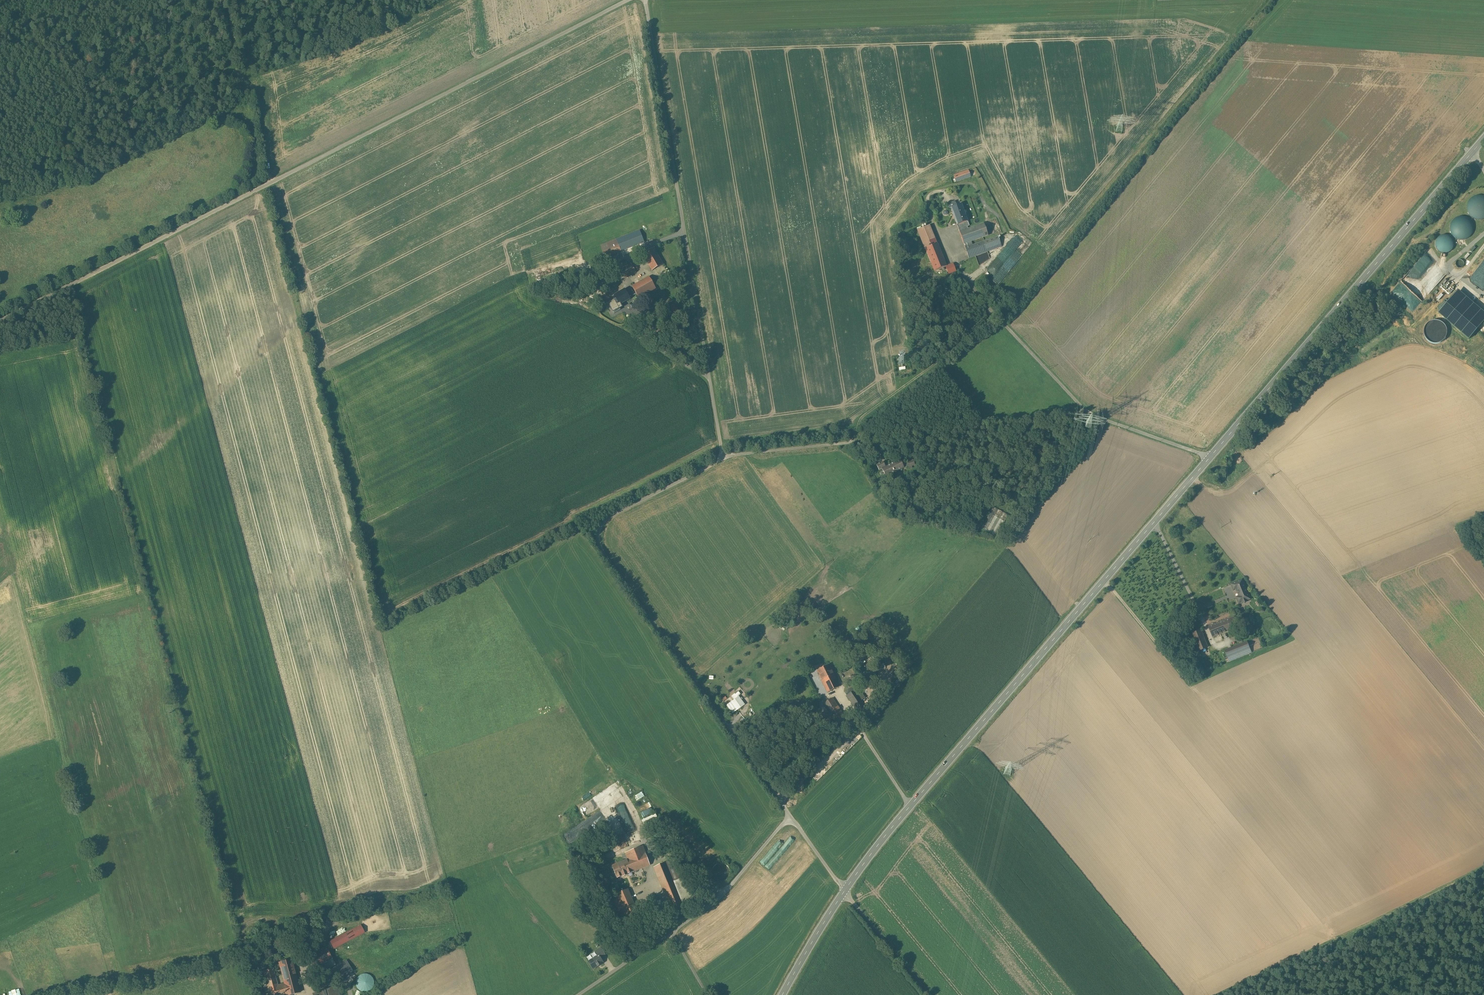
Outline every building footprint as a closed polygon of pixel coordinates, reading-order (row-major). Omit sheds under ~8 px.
[(967,179),(964,171),(949,177),(952,185),(967,179)] [(1470,215),(1472,217),(1475,219),(1478,219),(1481,220),(1483,219),(1483,196),(1482,195),(1479,195),(1475,196),(1472,198),(1469,201),(1467,204),(1467,208),(1468,212),(1470,215)] [(965,223),(959,205),(946,209),(967,268),(986,262),(983,253),(998,248),(993,236),(985,239),(980,224),(964,230),(962,225),(965,223)] [(1470,237),(1472,234),(1473,231),(1474,228),(1473,225),(1472,222),(1469,219),(1467,217),(1463,216),(1460,216),(1457,217),(1454,219),(1452,222),(1450,225),(1450,228),(1450,231),(1452,234),(1454,237),(1457,239),(1460,240),(1463,240),(1467,239),(1470,237)] [(940,265),(927,227),(915,231),(928,269),(940,265)] [(644,243),(639,230),(600,245),(605,258),(644,243)] [(1450,252),(1452,250),(1454,247),(1454,244),(1454,242),(1453,239),(1451,237),(1449,236),(1447,235),(1444,235),(1441,235),(1439,236),(1437,238),(1436,241),(1435,244),(1436,248),(1438,250),(1440,252),(1444,253),(1447,253),(1450,252)] [(663,264),(654,248),(643,254),(652,271),(663,264)] [(1009,258),(992,279),(999,284),(1016,263),(1009,258)] [(629,277),(638,271),(631,259),(621,265),(629,277)] [(656,289),(649,277),(632,286),(639,298),(656,289)] [(1447,281),(1445,279),(1439,286),(1441,288),(1447,281)] [(625,289),(614,295),(620,305),(631,299),(625,289)] [(676,317),(682,315),(677,303),(672,305),(676,317)] [(1447,339),(1450,323),(1431,319),(1428,337),(1434,338),(1433,341),(1441,342),(1441,338),(1447,339)] [(1051,441),(1045,437),(1042,442),(1048,446),(1051,441)] [(901,463),(900,460),(894,463),(886,467),(882,468),(887,477),(904,468),(901,463)] [(883,462),(877,465),(879,470),(882,468),(886,467),(883,462)] [(1008,515),(993,506),(981,528),(996,536),(1008,515)] [(1250,598),(1242,580),(1240,580),(1230,585),(1234,592),(1237,591),(1239,596),(1236,597),(1239,603),(1250,598)] [(1232,627),(1229,619),(1207,628),(1212,640),(1230,632),(1228,628),(1232,627)] [(1205,648),(1198,631),(1187,636),(1195,653),(1205,648)] [(1247,652),(1243,642),(1219,652),(1223,662),(1247,652)] [(834,675),(829,665),(817,671),(828,692),(840,686),(834,675)] [(875,674),(876,671),(875,669),(873,667),(871,666),(868,666),(867,667),(865,668),(864,669),(863,671),(863,674),(864,676),(867,678),(869,679),(872,678),(874,676),(875,674)] [(860,703),(853,692),(847,696),(854,707),(860,703)] [(837,725),(846,719),(832,698),(823,704),(837,725)] [(733,701),(726,705),(732,713),(738,709),(733,701)] [(659,813),(645,818),(650,831),(664,826),(659,813)] [(650,865),(643,846),(622,854),(624,859),(626,858),(626,860),(612,865),(617,878),(622,876),(628,874),(628,873),(650,865)] [(577,865),(591,858),(588,852),(582,855),(581,853),(573,857),(577,865)] [(666,862),(654,867),(672,911),(684,906),(666,862)] [(639,915),(628,889),(608,897),(619,924),(639,915)] [(365,932),(361,925),(329,941),(334,949),(365,932)] [(601,948),(595,951),(598,955),(600,957),(605,954),(601,948)] [(598,955),(588,961),(593,969),(603,962),(600,957),(598,955)] [(292,959),(278,963),(284,983),(278,985),(274,968),(263,971),(269,994),(292,994),(301,993),(292,959)] [(325,972),(331,983),(353,971),(347,960),(325,972)] [(361,975),(358,976),(356,979),(356,981),(356,984),(357,987),(359,990),(361,992),(365,992),(368,992),(371,990),(373,988),(374,985),(374,982),(373,979),(372,976),(369,975),(367,974),(364,974),(361,975)] [(316,992),(316,994),(341,994),(338,986),(316,992)]
